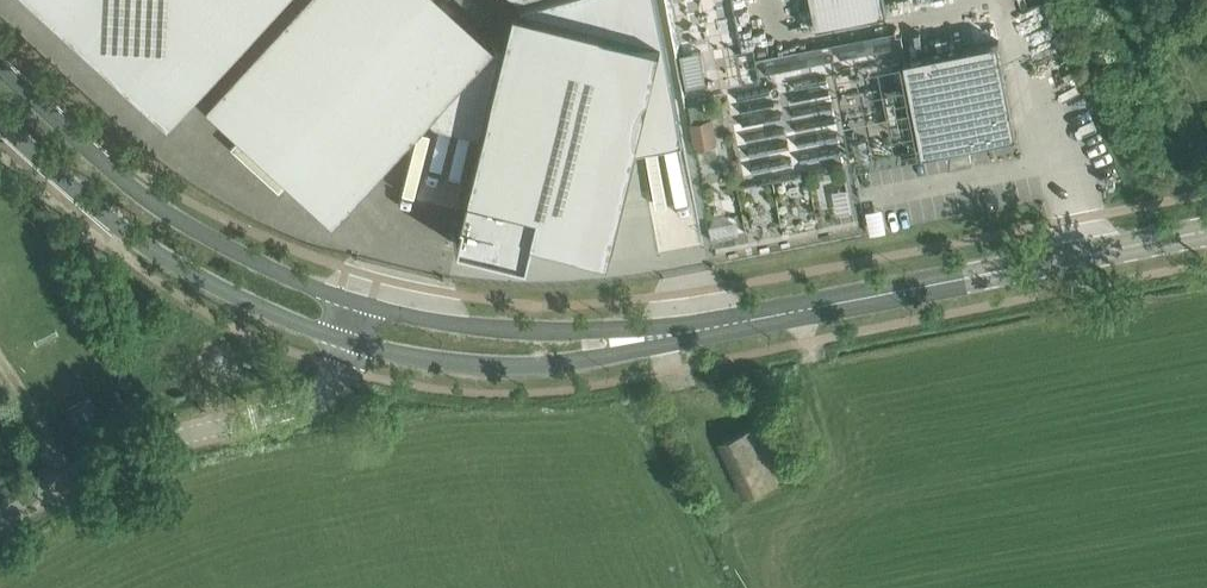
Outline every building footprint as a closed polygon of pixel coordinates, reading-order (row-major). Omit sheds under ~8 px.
[(164,115),(269,0),(38,0),(164,115)] [(201,96),(328,212),(424,107),(433,116),(478,126),(498,44),(451,0),(289,0),(201,96)] [(630,0),(546,0),(510,36),(501,34),(498,44),(478,126),(455,220),(521,236),(526,214),(612,235),(642,115),(682,92),(630,0)] [(888,10),(886,0),(812,0),(817,24),(888,10)] [(905,58),(910,82),(919,128),(923,152),(1017,133),(998,40),(905,58)] [(680,54),(686,87),(707,83),(701,50),(680,54)] [(707,120),(692,123),(690,123),(695,149),(719,145),(714,119),(707,120)] [(760,423),(724,440),(735,462),(748,493),(786,477),(770,445),(760,423)]
